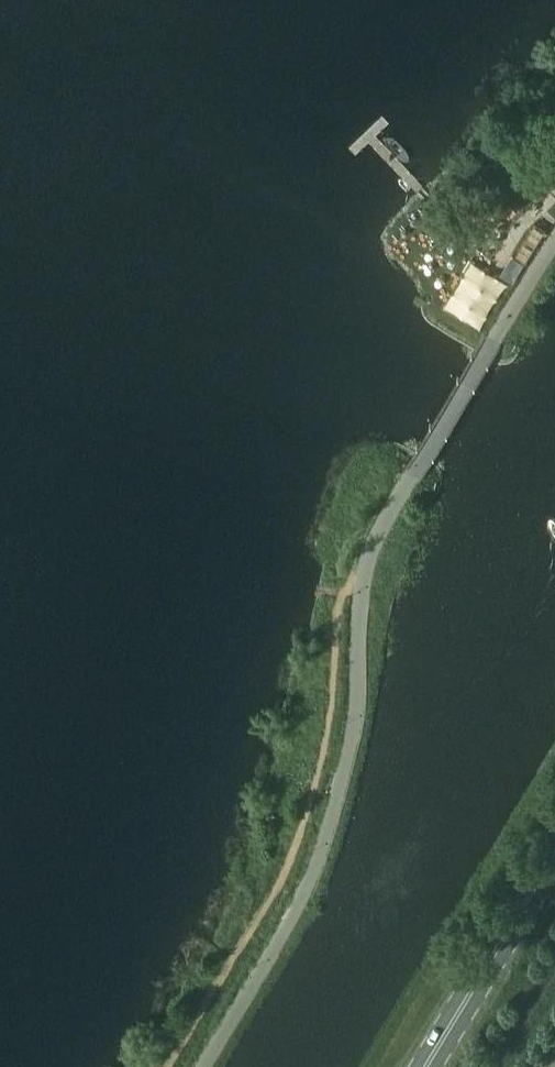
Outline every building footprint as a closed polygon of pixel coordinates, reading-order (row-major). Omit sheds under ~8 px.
[(484,167),(520,206),(530,197),(531,198),(532,198),(541,190),(543,193),(552,185),(550,182),(554,178),(554,131),(540,114),(515,137),(516,137),(500,151),(494,156),(495,158),(484,167)] [(514,256),(503,275),(513,281),(524,262),(514,256)] [(470,263),(442,307),(477,329),(505,285),(497,280),(486,273),(482,270),(475,266),(470,263)]
